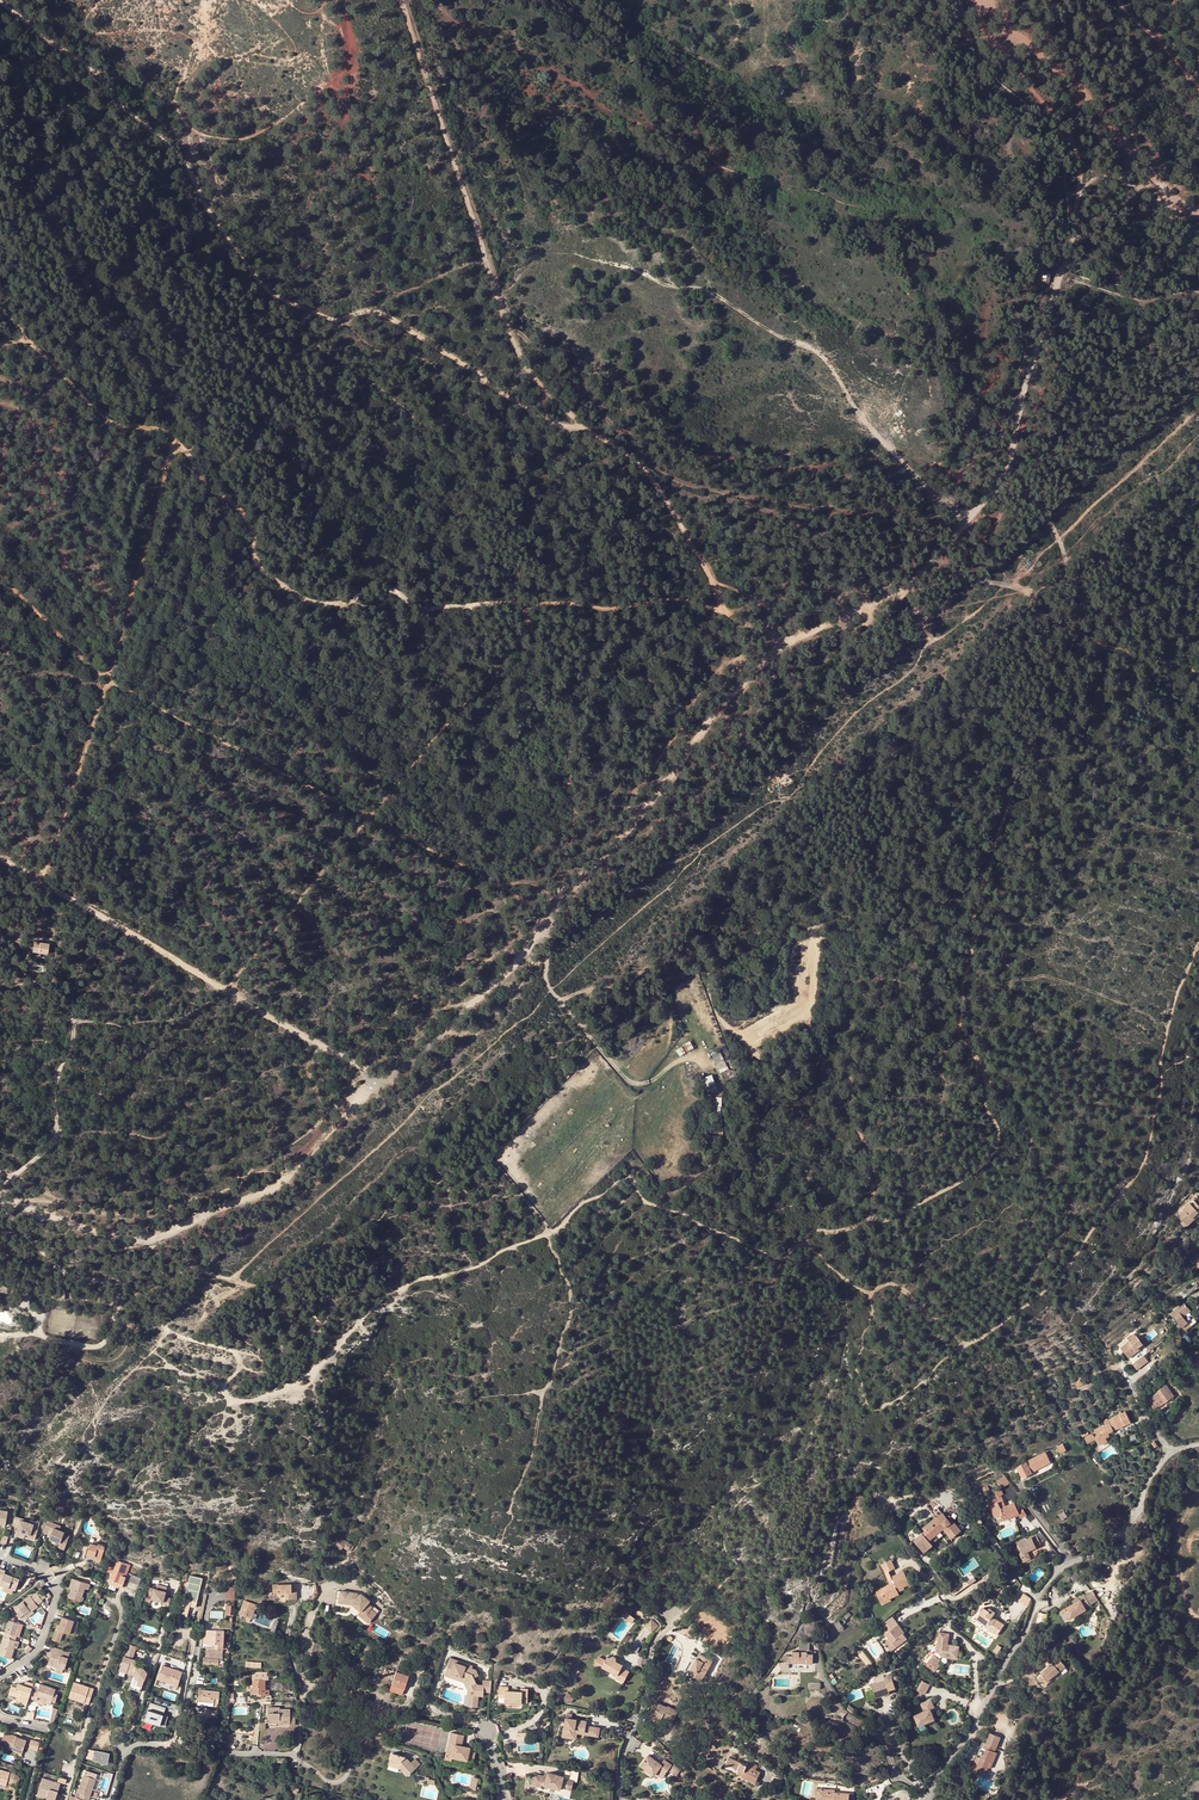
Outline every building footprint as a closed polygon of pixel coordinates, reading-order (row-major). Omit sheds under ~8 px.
[(42,944),(33,942),(32,948),(36,949),(36,951),(46,953),(47,942),(42,942),(42,944)] [(690,1041),(683,1045),(687,1052),(694,1049),(690,1041)] [(686,1052),(682,1046),(676,1051),(680,1056),(686,1052)] [(728,1070),(725,1065),(725,1064),(722,1058),(719,1051),(711,1055),(720,1073),(728,1070)] [(712,1075),(704,1078),(707,1086),(708,1086),(711,1094),(718,1091),(712,1075)] [(356,1085),(356,1083),(356,1081),(355,1080),(353,1079),(352,1078),(350,1078),(348,1079),(347,1081),(346,1082),(346,1084),(347,1086),(348,1087),(350,1088),(352,1088),(354,1088),(355,1087),(356,1085)] [(1178,1216),(1187,1226),(1198,1215),(1198,1206),(1197,1204),(1197,1203),(1193,1207),(1190,1203),(1183,1210),(1184,1211),(1178,1216)] [(1185,1224),(1179,1218),(1177,1220),(1183,1226),(1185,1224)] [(332,1242),(319,1249),(322,1253),(334,1248),(332,1242)] [(0,1277),(0,1292),(11,1298),(17,1287),(4,1280),(5,1278),(1,1276),(0,1277)] [(1198,1287),(1195,1282),(1177,1295),(1181,1300),(1198,1287)] [(52,1289),(51,1297),(65,1299),(66,1290),(52,1289)] [(1176,1309),(1170,1313),(1184,1331),(1196,1322),(1190,1314),(1191,1313),(1184,1304),(1177,1309),(1176,1309)] [(29,1316),(25,1315),(24,1318),(21,1318),(19,1327),(26,1328),(29,1316)] [(1128,1359),(1135,1353),(1144,1346),(1136,1336),(1129,1342),(1120,1349),(1128,1359)] [(1144,1346),(1135,1353),(1137,1355),(1146,1349),(1144,1346)] [(1144,1355),(1132,1364),(1137,1370),(1148,1361),(1144,1355)] [(1171,1375),(1177,1381),(1181,1378),(1176,1372),(1171,1375)] [(1153,1377),(1146,1381),(1150,1386),(1156,1382),(1153,1377)] [(1083,1384),(1081,1378),(1077,1380),(1077,1378),(1074,1379),(1075,1381),(1074,1381),(1077,1387),(1083,1384)] [(1157,1393),(1164,1403),(1174,1396),(1167,1386),(1166,1385),(1157,1392),(1157,1393)] [(1157,1393),(1147,1400),(1154,1410),(1164,1403),(1157,1393)] [(1094,1431),(1097,1436),(1112,1428),(1113,1431),(1117,1429),(1130,1422),(1125,1412),(1121,1414),(1119,1415),(1111,1418),(1112,1419),(1108,1421),(1107,1419),(1104,1421),(1107,1425),(1094,1431)] [(1112,1428),(1097,1436),(1099,1440),(1105,1437),(1109,1435),(1114,1432),(1113,1431),(1112,1428)] [(1107,1442),(1106,1438),(1105,1437),(1099,1440),(1097,1436),(1096,1436),(1100,1445),(1107,1442)] [(1060,1442),(1052,1446),(1056,1453),(1063,1450),(1060,1442)] [(1045,1453),(1026,1463),(1031,1471),(1049,1462),(1045,1453)] [(995,1482),(1000,1489),(1010,1483),(1005,1477),(995,1482)] [(987,1501),(994,1518),(1001,1515),(1003,1519),(1003,1521),(1019,1513),(1017,1509),(1014,1503),(1005,1507),(1002,1501),(999,1502),(997,1497),(987,1501)] [(1021,1518),(1027,1515),(1022,1507),(1017,1509),(1019,1513),(1021,1518)] [(1064,1512),(1058,1516),(1061,1520),(1067,1517),(1064,1512)] [(943,1529),(946,1532),(951,1538),(961,1531),(953,1521),(950,1523),(946,1517),(942,1513),(937,1517),(939,1519),(925,1531),(931,1539),(943,1529)] [(32,1528),(33,1524),(29,1523),(24,1521),(25,1520),(15,1516),(12,1525),(17,1528),(16,1531),(30,1536),(29,1538),(35,1540),(38,1530),(32,1528)] [(939,1519),(937,1517),(923,1528),(925,1531),(939,1519)] [(51,1529),(57,1525),(47,1521),(45,1527),(50,1529),(51,1529)] [(61,1527),(57,1525),(51,1529),(50,1529),(53,1531),(51,1535),(50,1538),(60,1543),(59,1547),(64,1549),(69,1537),(64,1535),(65,1533),(59,1531),(61,1527)] [(934,1542),(946,1532),(943,1529),(931,1539),(934,1542)] [(30,1536),(16,1531),(15,1535),(28,1540),(29,1538),(30,1536)] [(931,1539),(925,1531),(914,1540),(924,1552),(933,1545),(929,1540),(931,1539)] [(1020,1555),(1024,1562),(1031,1559),(1027,1551),(1036,1547),(1036,1546),(1041,1544),(1037,1534),(1018,1543),(1022,1553),(1020,1555)] [(8,1536),(3,1535),(0,1543),(6,1545),(8,1536)] [(335,1548),(344,1553),(346,1549),(352,1552),(355,1545),(341,1537),(335,1548)] [(1080,1541),(1072,1547),(1076,1552),(1084,1546),(1080,1541)] [(91,1542),(89,1548),(88,1552),(95,1555),(95,1556),(101,1558),(105,1545),(98,1543),(98,1544),(91,1542)] [(88,1552),(89,1548),(86,1548),(83,1555),(100,1561),(101,1558),(95,1556),(95,1555),(88,1552)] [(122,1576),(126,1564),(116,1560),(114,1568),(109,1566),(106,1571),(112,1574),(108,1585),(118,1588),(119,1586),(122,1587),(125,1580),(129,1581),(131,1575),(127,1573),(125,1577),(122,1576)] [(891,1560),(881,1564),(884,1573),(888,1572),(895,1569),(891,1560)] [(898,1592),(896,1589),(903,1586),(909,1584),(903,1572),(891,1577),(890,1577),(891,1578),(888,1580),(889,1584),(879,1589),(884,1601),(890,1598),(898,1594),(898,1592)] [(19,1581),(20,1580),(4,1574),(0,1573),(0,1577),(19,1581)] [(141,1579),(131,1575),(129,1581),(129,1582),(139,1586),(141,1579)] [(201,1578),(191,1576),(189,1585),(192,1585),(190,1590),(187,1589),(183,1604),(196,1608),(197,1602),(199,1592),(196,1591),(197,1586),(199,1587),(201,1578)] [(0,1577),(0,1578),(2,1579),(1,1581),(0,1584),(0,1586),(4,1587),(13,1591),(16,1592),(19,1581),(0,1577)] [(90,1583),(72,1577),(69,1587),(71,1588),(69,1597),(80,1601),(84,1588),(88,1589),(90,1583)] [(973,1577),(966,1582),(968,1585),(975,1580),(973,1577)] [(232,1583),(227,1583),(226,1596),(234,1597),(235,1587),(231,1587),(232,1583)] [(151,1599),(163,1602),(162,1604),(169,1606),(171,1598),(164,1597),(167,1587),(158,1584),(157,1589),(149,1587),(147,1595),(146,1595),(144,1601),(150,1603),(151,1599)] [(273,1585),(273,1590),(273,1593),(285,1593),(285,1599),(297,1599),(297,1590),(292,1591),(292,1584),(273,1585)] [(879,1589),(875,1591),(880,1603),(884,1601),(879,1589)] [(348,1608),(349,1603),(339,1602),(340,1591),(337,1590),(334,1606),(348,1608)] [(340,1591),(339,1602),(349,1603),(353,1604),(360,1610),(357,1614),(368,1623),(379,1611),(373,1606),(373,1607),(368,1603),(369,1601),(361,1594),(360,1595),(359,1594),(340,1591)] [(37,1593),(32,1596),(38,1605),(43,1601),(37,1593)] [(1060,1611),(1065,1620),(1069,1618),(1070,1619),(1086,1610),(1085,1609),(1091,1606),(1084,1594),(1074,1600),(1076,1602),(1064,1608),(1064,1609),(1060,1611)] [(18,1606),(25,1615),(30,1612),(29,1611),(31,1609),(33,1611),(38,1607),(31,1597),(18,1606)] [(225,1605),(224,1615),(230,1615),(230,1614),(232,1615),(233,1606),(225,1605)] [(242,1605),(239,1614),(248,1618),(251,1608),(242,1605)] [(21,1618),(25,1615),(18,1606),(14,1609),(21,1618)] [(983,1607),(978,1615),(984,1619),(982,1621),(987,1624),(988,1622),(992,1624),(990,1626),(988,1630),(996,1635),(1004,1624),(996,1619),(995,1620),(992,1617),(995,1612),(989,1608),(987,1610),(983,1607)] [(625,1611),(622,1616),(632,1624),(635,1619),(630,1615),(632,1612),(628,1610),(626,1612),(625,1611)] [(849,1611),(843,1617),(846,1620),(852,1614),(849,1611)] [(984,1619),(978,1615),(974,1620),(988,1630),(990,1626),(987,1624),(982,1621),(984,1619)] [(62,1616),(59,1625),(58,1630),(56,1629),(52,1639),(60,1641),(63,1631),(69,1633),(72,1625),(76,1627),(78,1621),(62,1616)] [(651,1619),(644,1626),(652,1633),(659,1626),(651,1619)] [(838,1620),(834,1624),(837,1629),(842,1625),(838,1620)] [(8,1621),(4,1633),(15,1636),(18,1624),(8,1621)] [(214,1644),(214,1648),(222,1649),(223,1631),(209,1630),(208,1637),(204,1636),(204,1643),(206,1643),(214,1644)] [(939,1632),(936,1651),(937,1652),(942,1656),(942,1657),(957,1659),(959,1646),(948,1644),(949,1634),(939,1632)] [(1,1650),(4,1647),(12,1643),(15,1640),(16,1636),(15,1636),(4,1633),(0,1648),(0,1651),(1,1650)] [(893,1639),(900,1649),(908,1642),(901,1634),(893,1639)] [(1073,1638),(1068,1643),(1071,1647),(1076,1642),(1073,1638)] [(0,1651),(0,1655),(11,1659),(14,1650),(12,1649),(13,1647),(15,1641),(15,1640),(12,1643),(4,1647),(1,1650),(0,1651)] [(800,1640),(799,1651),(807,1652),(806,1654),(812,1654),(812,1650),(809,1650),(810,1642),(807,1640),(800,1640)] [(128,1644),(124,1656),(133,1659),(137,1647),(128,1644)] [(1001,1647),(997,1645),(993,1651),(997,1654),(1001,1647)] [(51,1647),(49,1653),(51,1653),(47,1666),(56,1669),(56,1667),(63,1669),(64,1670),(67,1659),(69,1652),(51,1647)] [(214,1648),(206,1647),(205,1658),(203,1658),(203,1665),(218,1665),(218,1659),(222,1659),(222,1649),(214,1648)] [(785,1655),(785,1662),(788,1662),(788,1663),(812,1664),(813,1654),(806,1654),(807,1652),(799,1651),(793,1651),(792,1655),(785,1655)] [(699,1654),(696,1660),(689,1673),(701,1680),(712,1661),(699,1654)] [(934,1655),(933,1655),(926,1663),(935,1671),(940,1665),(937,1663),(940,1660),(939,1659),(934,1655)] [(124,1656),(119,1670),(134,1675),(138,1680),(135,1691),(140,1692),(147,1672),(142,1667),(136,1669),(138,1661),(124,1656)] [(623,1665),(616,1661),(617,1660),(616,1659),(616,1658),(615,1657),(614,1656),(613,1656),(612,1656),(611,1657),(610,1657),(610,1658),(607,1657),(605,1660),(598,1657),(594,1664),(602,1669),(603,1667),(617,1675),(616,1678),(624,1682),(630,1672),(622,1668),(623,1665)] [(1059,1671),(1065,1666),(1058,1657),(1052,1662),(1053,1663),(1040,1673),(1042,1674),(1037,1678),(1044,1686),(1053,1678),(1052,1677),(1055,1674),(1059,1671)] [(480,1688),(480,1684),(472,1683),(471,1676),(475,1675),(474,1669),(458,1663),(458,1661),(449,1658),(445,1668),(449,1670),(448,1673),(454,1675),(453,1678),(459,1680),(460,1678),(466,1681),(467,1685),(465,1686),(467,1692),(466,1704),(475,1705),(476,1693),(481,1694),(481,1689),(480,1688)] [(689,1673),(696,1660),(693,1658),(686,1671),(689,1673)] [(414,1661),(410,1670),(423,1674),(426,1665),(414,1661)] [(178,1687),(182,1672),(162,1666),(158,1680),(173,1684),(173,1686),(178,1687)] [(449,1670),(445,1668),(443,1674),(453,1678),(454,1675),(448,1673),(449,1670)] [(409,1676),(396,1672),(389,1691),(395,1693),(396,1689),(397,1687),(404,1689),(409,1676)] [(884,1676),(885,1680),(871,1684),(876,1698),(890,1693),(889,1690),(896,1688),(891,1674),(884,1676)] [(1053,1678),(1044,1686),(1045,1687),(1050,1684),(1058,1678),(1055,1674),(1052,1677),(1053,1678)] [(135,1691),(138,1680),(134,1675),(129,1689),(135,1691)] [(489,1689),(489,1680),(480,1679),(480,1684),(480,1688),(481,1689),(489,1689)] [(252,1694),(256,1694),(260,1694),(260,1696),(269,1696),(269,1690),(265,1690),(265,1680),(252,1680),(252,1694)] [(289,1689),(289,1681),(289,1680),(271,1680),(271,1690),(289,1690),(289,1689)] [(921,1681),(917,1690),(926,1694),(930,1685),(921,1681)] [(29,1698),(32,1688),(33,1684),(25,1682),(24,1686),(17,1684),(16,1688),(11,1686),(9,1695),(19,1698),(19,1701),(27,1703),(29,1698)] [(68,1698),(75,1700),(75,1698),(85,1701),(84,1703),(89,1704),(94,1688),(74,1682),(68,1698)] [(33,1684),(32,1688),(29,1698),(35,1699),(36,1697),(41,1699),(51,1701),(55,1690),(34,1683),(33,1684)] [(498,1688),(498,1697),(504,1697),(504,1702),(521,1703),(522,1702),(527,1702),(528,1689),(522,1688),(522,1692),(506,1691),(506,1689),(498,1688)] [(199,1690),(198,1701),(213,1702),(213,1705),(213,1707),(218,1707),(219,1691),(199,1690)] [(567,1693),(564,1698),(571,1703),(574,1699),(570,1696),(571,1695),(567,1693)] [(919,1726),(935,1719),(931,1708),(935,1707),(932,1699),(921,1703),(924,1711),(914,1715),(919,1726)] [(165,1726),(168,1716),(163,1715),(164,1713),(166,1707),(150,1703),(145,1721),(160,1725),(160,1724),(165,1726)] [(678,1711),(668,1706),(667,1707),(660,1703),(653,1717),(661,1721),(663,1717),(673,1722),(678,1711)] [(849,1705),(846,1709),(853,1714),(856,1710),(849,1705)] [(267,1719),(267,1720),(279,1720),(279,1723),(289,1724),(289,1725),(295,1725),(295,1716),(290,1715),(289,1709),(279,1710),(280,1708),(267,1707),(267,1719)] [(563,1727),(561,1737),(569,1738),(570,1736),(575,1736),(576,1730),(585,1731),(587,1721),(572,1719),(566,1718),(564,1728),(563,1727)] [(265,1722),(259,1722),(259,1729),(266,1729),(266,1723),(267,1723),(268,1723),(267,1720),(267,1719),(265,1719),(265,1722)] [(590,1726),(589,1732),(588,1735),(599,1736),(600,1728),(590,1726)] [(575,1736),(570,1736),(569,1738),(577,1739),(578,1733),(588,1735),(589,1732),(585,1731),(576,1730),(575,1736)] [(37,1751),(40,1742),(32,1739),(32,1740),(27,1738),(26,1740),(5,1732),(0,1745),(22,1753),(24,1747),(29,1748),(37,1751)] [(464,1735),(451,1732),(444,1759),(451,1760),(452,1757),(467,1760),(468,1758),(473,1759),(475,1752),(473,1752),(474,1750),(470,1749),(470,1747),(462,1746),(455,1744),(456,1739),(463,1740),(464,1735)] [(516,1734),(517,1741),(528,1740),(527,1732),(516,1734)] [(991,1733),(986,1744),(996,1748),(1000,1737),(991,1733)] [(986,1749),(983,1756),(982,1759),(979,1758),(975,1767),(979,1769),(977,1775),(984,1777),(988,1767),(990,1768),(996,1753),(994,1752),(996,1748),(986,1744),(985,1743),(984,1748),(986,1749)] [(88,1748),(86,1758),(108,1763),(110,1753),(88,1748)] [(392,1753),(389,1763),(399,1766),(401,1769),(407,1775),(420,1764),(415,1759),(411,1763),(406,1758),(392,1753)] [(661,1764),(649,1755),(641,1765),(654,1775),(656,1774),(662,1778),(672,1765),(664,1760),(661,1764)] [(726,1763),(738,1769),(744,1772),(741,1776),(755,1783),(759,1772),(755,1770),(757,1766),(748,1762),(746,1765),(728,1757),(726,1763)] [(670,1771),(676,1776),(681,1770),(674,1765),(672,1768),(670,1771)] [(5,1785),(6,1782),(12,1784),(11,1785),(18,1787),(21,1776),(0,1770),(0,1784),(5,1785)] [(78,1793),(80,1793),(79,1798),(84,1799),(89,1799),(97,1774),(85,1770),(78,1793)] [(548,1773),(548,1774),(547,1777),(544,1776),(534,1773),(531,1785),(541,1787),(542,1785),(560,1790),(564,1777),(548,1773)] [(478,1778),(471,1777),(469,1789),(476,1790),(478,1778)] [(782,1778),(774,1777),(773,1786),(781,1787),(782,1778)] [(37,1792),(46,1795),(44,1799),(47,1799),(54,1799),(59,1784),(42,1778),(37,1792)] [(568,1779),(565,1789),(571,1791),(574,1780),(568,1779)] [(816,1795),(820,1795),(819,1799),(848,1799),(849,1793),(834,1792),(834,1790),(816,1788),(816,1795)]
